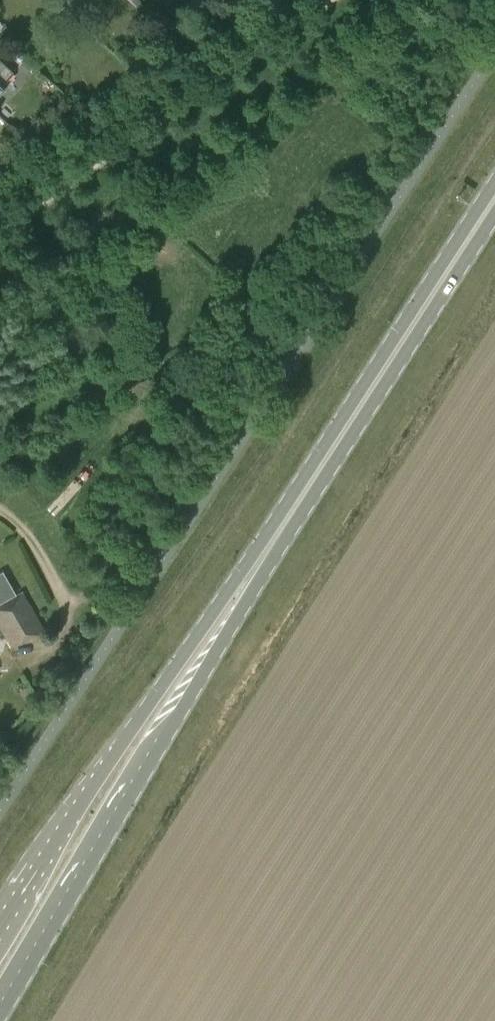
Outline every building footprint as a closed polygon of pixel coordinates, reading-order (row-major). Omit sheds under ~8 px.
[(13,72),(0,60),(0,87),(13,72)] [(16,596),(3,572),(0,573),(0,605),(16,596)] [(11,647),(43,629),(22,592),(16,596),(0,605),(0,627),(11,647)]
